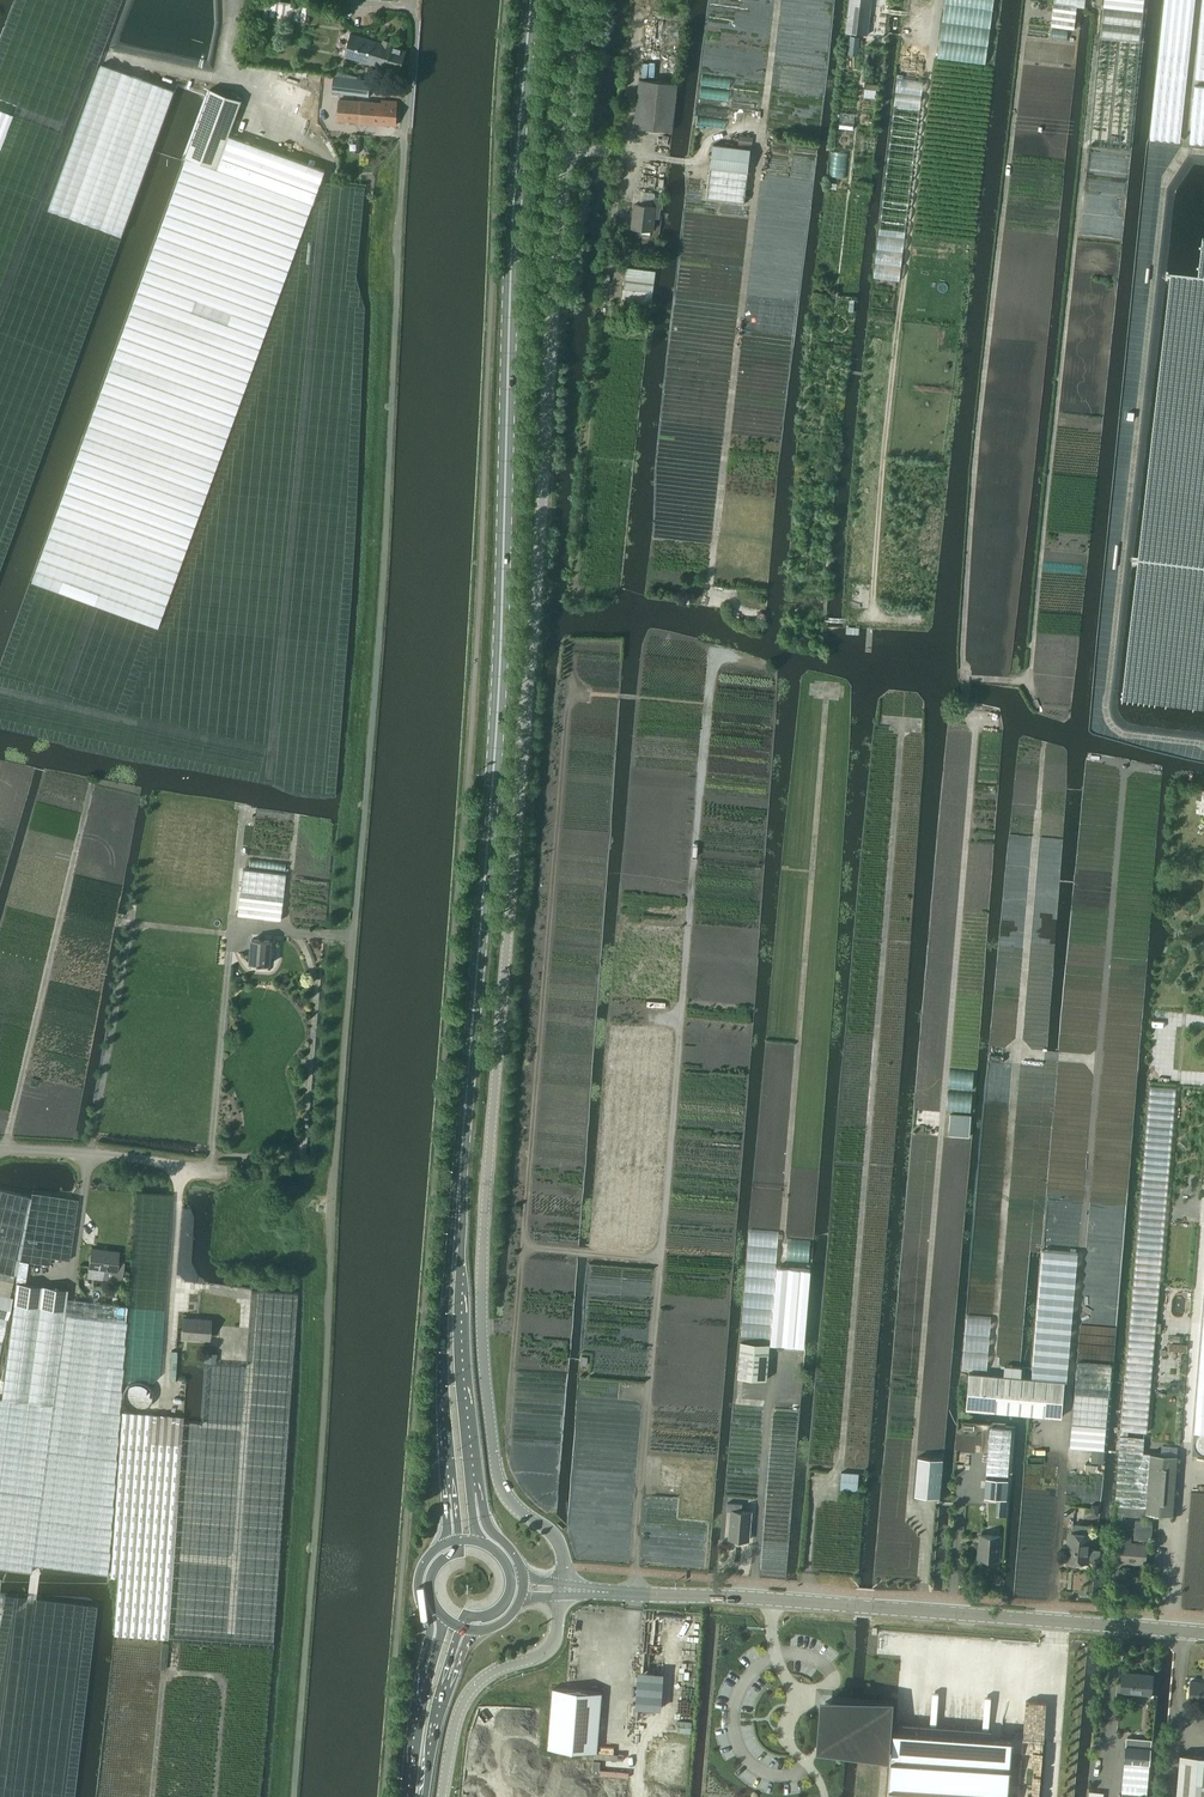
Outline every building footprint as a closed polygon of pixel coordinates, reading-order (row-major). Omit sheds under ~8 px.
[(302,19),(304,5),(272,0),(269,0),(267,14),(302,19)] [(845,32),(867,35),(871,0),(849,0),(845,32)] [(1052,26),(1074,29),(1077,6),(1084,7),(1085,0),(1055,0),(1052,26)] [(1100,37),(1139,41),(1143,0),(1104,0),(1100,37)] [(1150,139),(1179,142),(1194,0),(1165,0),(1150,139)] [(1195,80),(1203,80),(1203,0),(1202,0),(1195,80)] [(406,51),(392,46),(392,44),(383,41),(382,44),(351,35),(345,57),(400,72),(406,51)] [(848,54),(857,55),(859,37),(850,36),(848,54)] [(48,209),(121,235),(174,91),(101,64),(48,209)] [(358,95),(369,96),(371,81),(339,78),(334,77),(332,92),(358,95)] [(634,128),(671,132),(677,84),(639,80),(634,128)] [(1203,144),(1203,87),(1195,86),(1190,143),(1203,144)] [(325,172),(229,136),(242,101),(211,90),(186,157),(187,158),(314,204),(325,172)] [(339,101),(337,122),(397,126),(397,102),(382,101),(382,104),(339,101)] [(12,115),(0,110),(0,147),(12,115)] [(841,112),(839,128),(853,129),(855,113),(841,112)] [(752,137),(739,135),(738,147),(751,148),(752,137)] [(751,149),(713,144),(710,167),(748,172),(751,149)] [(187,158),(32,581),(158,628),(314,204),(187,158)] [(748,172),(710,167),(706,198),(744,202),(748,172)] [(653,206),(635,204),(633,228),(651,230),(653,206)] [(615,251),(634,253),(635,244),(616,242),(615,251)] [(624,289),(652,292),(654,270),(627,267),(624,289)] [(243,870),(241,893),(238,916),(280,921),(283,898),(286,875),(243,870)] [(250,963),(269,964),(271,941),(251,939),(250,963)] [(1150,1085),(1120,1429),(1121,1429),(1147,1432),(1176,1088),(1150,1085)] [(951,1114),(950,1135),(970,1136),(971,1116),(951,1114)] [(118,1252),(91,1249),(89,1268),(103,1270),(102,1275),(105,1279),(122,1281),(124,1262),(117,1261),(118,1252)] [(1034,1341),(1031,1378),(1064,1381),(1066,1381),(1069,1343),(1076,1253),(1042,1250),(1034,1341)] [(810,1269),(776,1266),(770,1343),(804,1346),(810,1269)] [(16,1282),(1,1398),(41,1403),(53,1405),(64,1314),(66,1298),(67,1289),(16,1282)] [(12,1298),(0,1295),(0,1346),(12,1298)] [(31,1572),(32,1565),(107,1574),(110,1551),(109,1550),(112,1527),(110,1527),(113,1504),(112,1504),(115,1481),(114,1481),(117,1458),(116,1457),(119,1435),(117,1435),(120,1412),(119,1412),(122,1388),(121,1388),(124,1365),(122,1365),(125,1342),(124,1342),(127,1319),(124,1319),(126,1306),(74,1299),(66,1298),(64,1314),(63,1324),(57,1373),(53,1405),(41,1403),(1,1398),(0,1398),(0,1568),(31,1572)] [(181,1337),(208,1339),(209,1320),(182,1318),(181,1337)] [(126,1413),(121,1412),(110,1576),(118,1577),(114,1635),(168,1638),(182,1416),(160,1415),(165,1342),(131,1340),(126,1413)] [(740,1341),(737,1377),(766,1379),(769,1343),(740,1341)] [(217,1354),(208,1354),(207,1363),(217,1364),(217,1354)] [(1110,1364),(1076,1362),(1071,1423),(1105,1426),(1110,1364)] [(969,1373),(966,1408),(1061,1417),(1064,1381),(1031,1378),(969,1373)] [(1194,1432),(1203,1433),(1203,1413),(1195,1413),(1194,1432)] [(1071,1423),(1069,1447),(1104,1449),(1105,1426),(1071,1423)] [(990,1429),(987,1475),(1008,1476),(1011,1430),(990,1429)] [(1122,1514),(1157,1516),(1157,1514),(1172,1515),(1177,1455),(1143,1452),(1144,1437),(1120,1435),(1113,1521),(1121,1522),(1122,1514)] [(918,1456),(914,1495),(939,1497),(943,1459),(918,1456)] [(841,1471),(840,1487),(858,1488),(859,1473),(841,1471)] [(986,1479),(984,1497),(997,1499),(1006,1499),(1008,1481),(986,1479)] [(731,1510),(728,1538),(748,1539),(750,1511),(741,1510),(741,1503),(727,1502),(726,1510),(731,1510)] [(1136,1520),(1134,1539),(1150,1540),(1152,1521),(1136,1520)] [(1067,1547),(1066,1560),(1087,1562),(1099,1563),(1100,1550),(1088,1549),(1090,1533),(1073,1532),(1071,1531),(1069,1547),(1067,1547)] [(999,1535),(980,1533),(978,1557),(997,1559),(999,1535)] [(1146,1544),(1130,1543),(1131,1538),(1120,1538),(1119,1561),(1144,1563),(1146,1544)] [(1152,1674),(1122,1672),(1120,1691),(1150,1693),(1152,1674)] [(1188,1699),(1203,1700),(1203,1682),(1190,1681),(1188,1699)] [(553,1687),(548,1748),(595,1752),(600,1691),(553,1687)] [(822,1745),(844,1747),(862,1748),(884,1750),(884,1748),(890,1748),(892,1748),(891,1759),(888,1796),(1008,1796),(1012,1738),(1001,1738),(990,1737),(990,1729),(898,1722),(898,1730),(893,1730),(893,1731),(891,1731),(886,1731),(887,1705),(865,1704),(848,1702),(831,1701),(826,1701),(823,1741),(822,1745)] [(1150,1741),(1125,1739),(1121,1793),(1146,1795),(1149,1753),(1150,1741)] [(1179,1754),(1176,1796),(1203,1796),(1203,1756),(1179,1754)]
